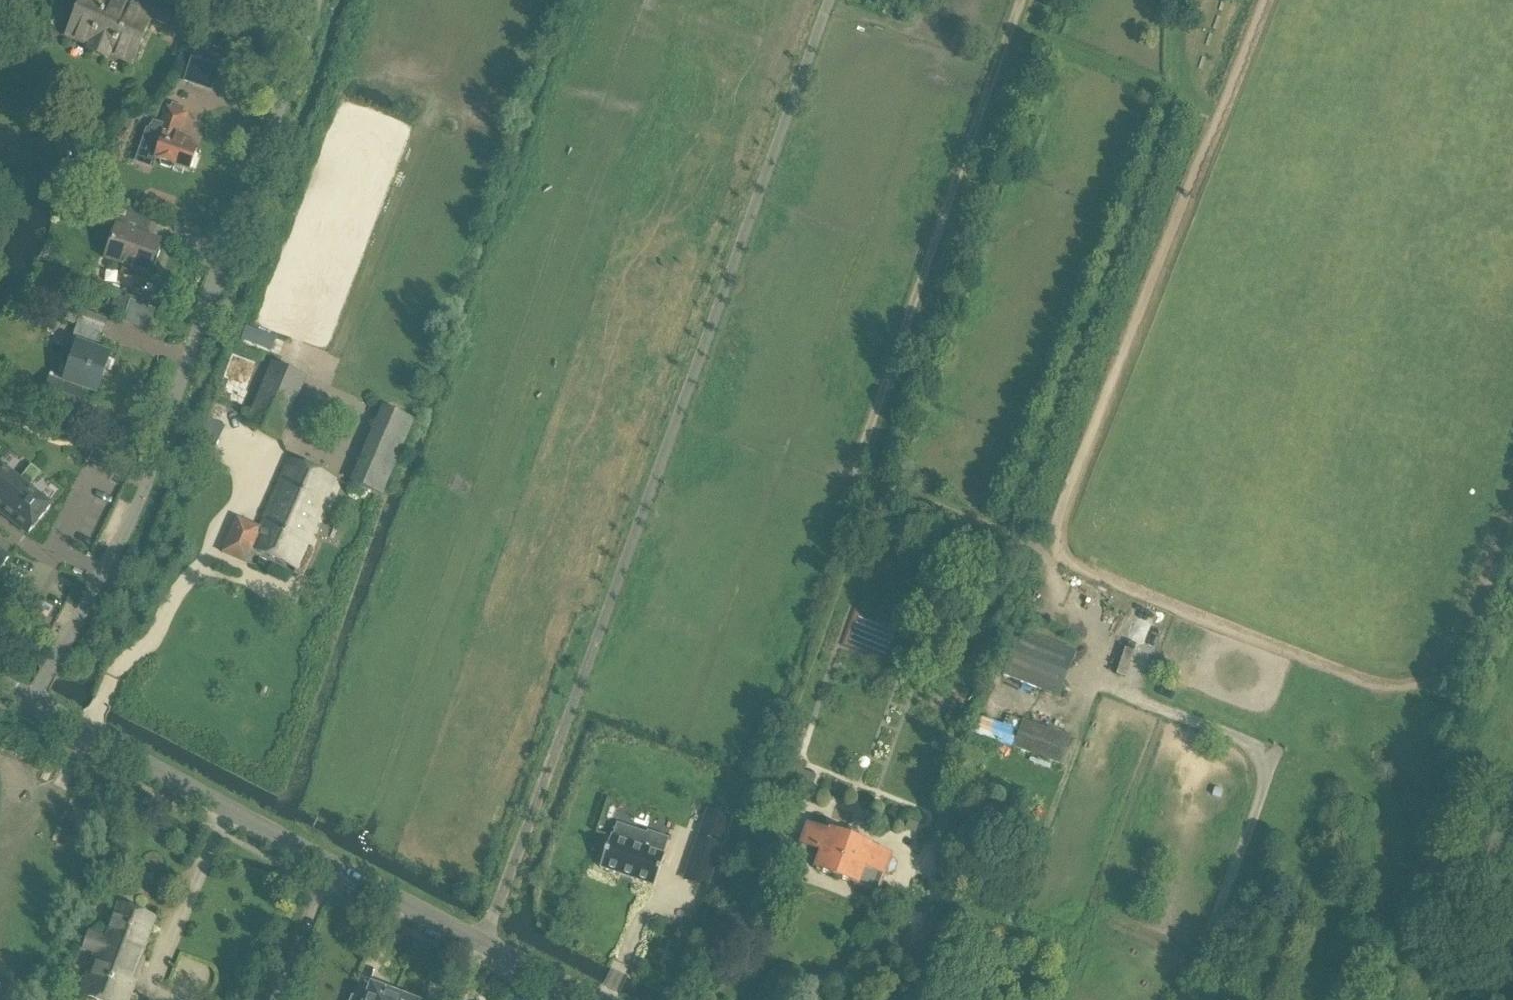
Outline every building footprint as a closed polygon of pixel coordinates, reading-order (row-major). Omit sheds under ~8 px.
[(68,36),(92,46),(90,50),(98,54),(119,5),(109,1),(110,0),(83,0),(68,36)] [(119,5),(98,54),(106,57),(108,54),(130,63),(150,19),(166,25),(173,10),(151,0),(133,0),(129,9),(119,5)] [(192,57),(184,82),(211,91),(219,67),(192,57)] [(143,155),(151,157),(154,159),(190,171),(197,150),(187,146),(189,140),(178,136),(185,115),(165,108),(156,135),(161,137),(159,143),(154,142),(148,140),(143,155)] [(103,260),(122,267),(121,271),(137,277),(140,271),(148,274),(160,242),(125,230),(128,223),(114,218),(119,206),(93,196),(85,217),(88,218),(88,220),(113,230),(103,260)] [(63,378),(50,374),(42,397),(76,409),(84,387),(97,392),(109,357),(92,351),(99,332),(103,333),(107,321),(69,308),(64,321),(76,326),(83,329),(78,342),(76,341),(63,378)] [(307,378),(271,363),(245,424),(281,439),(307,378)] [(382,407),(349,483),(382,497),(415,421),(382,407)] [(93,450),(88,462),(107,470),(112,458),(93,450)] [(221,553),(245,563),(251,549),(297,570),(336,480),(289,459),(260,528),(236,518),(221,553)] [(4,534),(20,505),(0,495),(0,532),(4,534)] [(990,665),(1005,670),(1002,676),(1058,698),(1076,652),(1020,630),(1017,637),(1003,631),(990,665)] [(708,811),(700,834),(722,842),(730,818),(708,811)] [(814,865),(812,872),(853,887),(878,896),(884,878),(885,878),(886,875),(888,875),(895,873),(897,866),(894,860),(892,859),(893,855),(872,847),(872,846),(828,830),(827,831),(806,824),(798,847),(799,847),(795,858),(814,865)] [(610,837),(600,868),(654,887),(665,855),(663,854),(668,839),(648,832),(647,835),(618,825),(613,838),(610,837)] [(91,961),(78,995),(92,999),(128,999),(143,959),(140,957),(155,918),(117,903),(104,939),(89,933),(83,950),(94,954),(91,961)] [(395,995),(371,986),(365,999),(393,999),(395,995)]
